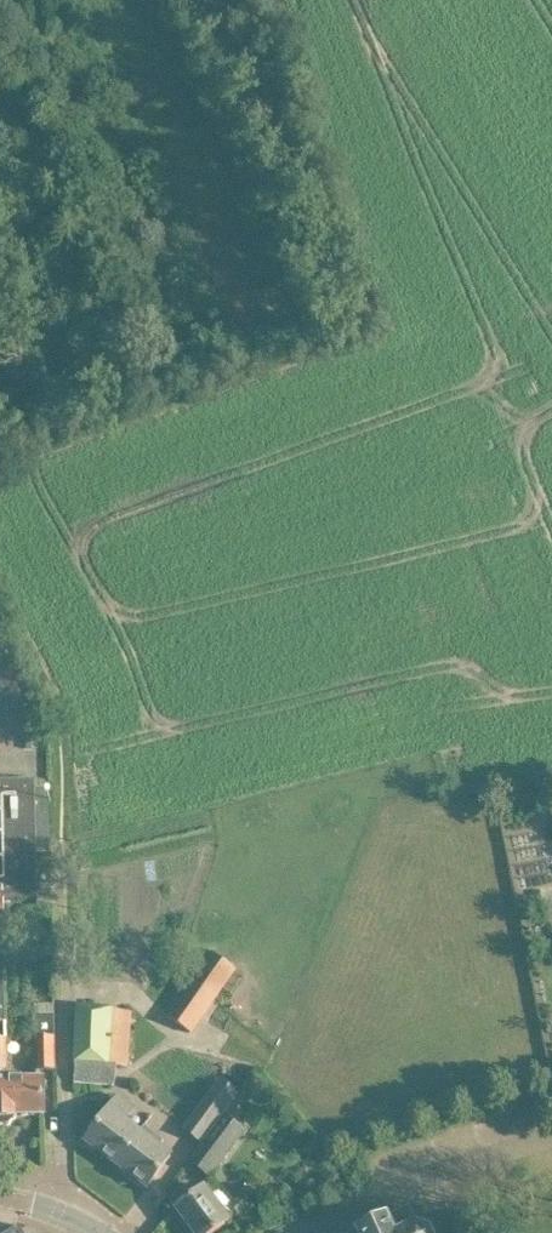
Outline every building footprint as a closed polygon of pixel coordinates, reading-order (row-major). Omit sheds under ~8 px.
[(3,927),(3,899),(38,898),(37,854),(35,789),(35,779),(0,780),(0,927),(3,927)] [(48,788),(35,789),(37,854),(50,853),(48,788)] [(211,951),(189,982),(214,1000),(236,969),(211,951)] [(74,1083),(98,1084),(114,1086),(115,1067),(125,1068),(130,1013),(78,1009),(74,1083)] [(54,1023),(35,1023),(36,1070),(55,1069),(54,1023)] [(9,1125),(16,1118),(17,1116),(44,1115),(43,1078),(4,1079),(4,1071),(8,1070),(7,1039),(0,1039),(0,1125),(9,1125)] [(222,1079),(185,1129),(201,1141),(238,1091),(222,1079)] [(118,1097),(100,1121),(85,1141),(116,1164),(140,1133),(139,1132),(124,1121),(134,1109),(118,1097)] [(228,1115),(191,1162),(209,1176),(245,1129),(228,1115)] [(140,1133),(116,1164),(147,1187),(171,1156),(159,1147),(164,1140),(144,1126),(139,1132),(140,1133)] [(195,1194),(176,1209),(194,1232),(213,1232),(252,1204),(243,1192),(221,1208),(205,1187),(195,1194)] [(430,1232),(416,1222),(409,1208),(390,1217),(389,1216),(388,1217),(384,1208),(370,1214),(372,1219),(362,1224),(364,1228),(358,1231),(357,1229),(355,1230),(356,1232),(355,1232),(431,1232),(430,1232)]
